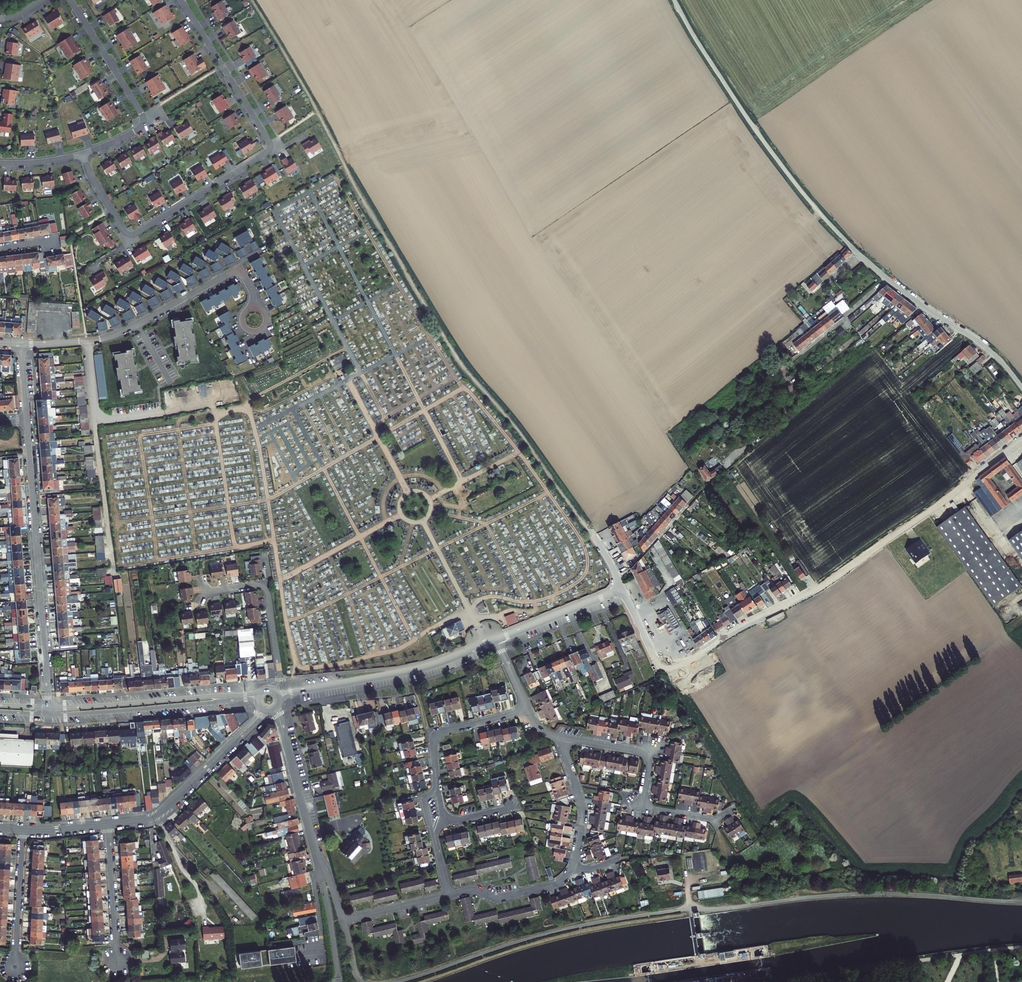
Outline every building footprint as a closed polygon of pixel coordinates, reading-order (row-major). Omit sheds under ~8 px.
[(214,15),(218,21),(226,16),(224,13),(227,11),(221,1),(211,7),(214,12),(215,14),(214,15)] [(165,5),(154,12),(155,14),(162,25),(175,17),(173,12),(170,14),(169,14),(168,12),(169,11),(165,5)] [(49,15),(44,19),(51,30),(64,22),(55,9),(51,11),(52,13),(53,15),(50,16),(49,15)] [(114,9),(102,17),(104,20),(106,19),(110,26),(119,21),(114,14),(116,13),(114,9)] [(27,26),(22,29),(28,39),(35,34),(35,35),(41,31),(35,21),(29,25),(27,27),(27,26)] [(228,34),(231,39),(240,33),(233,21),(222,28),(225,33),(227,32),(228,34)] [(172,33),(180,47),(190,40),(182,27),(172,33)] [(128,29),(116,36),(120,42),(122,42),(123,44),(122,45),(120,46),(123,51),(136,43),(129,31),(128,29)] [(74,43),(70,36),(58,43),(60,46),(67,58),(81,50),(78,45),(76,47),(75,47),(73,44),(74,43)] [(7,42),(6,54),(17,56),(18,44),(7,42)] [(243,58),(244,59),(242,60),(244,64),(255,57),(249,47),(240,53),(243,58)] [(194,54),(183,60),(188,69),(188,70),(191,75),(200,69),(201,70),(206,67),(201,58),(197,61),(196,59),(197,59),(194,54)] [(129,62),(138,75),(147,69),(143,62),(143,61),(140,55),(129,62)] [(77,70),(77,69),(83,79),(89,75),(90,74),(93,72),(94,68),(90,67),(88,64),(89,63),(86,58),(74,65),(75,66),(74,68),(75,69),(77,70)] [(5,74),(2,74),(1,79),(17,81),(19,68),(19,65),(6,63),(5,74)] [(259,63),(248,70),(252,76),(253,75),(254,76),(257,81),(267,76),(259,63)] [(145,83),(151,92),(149,93),(152,98),(165,89),(158,78),(157,76),(145,83)] [(95,92),(99,99),(108,94),(103,87),(104,86),(100,81),(90,87),(94,93),(95,92)] [(70,92),(73,97),(89,89),(86,84),(70,92)] [(273,86),(264,91),(270,101),(271,100),(273,104),(280,100),(278,96),(279,95),(273,86)] [(16,97),(17,93),(17,91),(4,89),(2,98),(1,98),(1,104),(13,106),(14,97),(16,97)] [(212,101),(220,113),(231,106),(227,100),(226,101),(225,100),(222,95),(212,101)] [(110,101),(99,108),(107,121),(120,113),(118,109),(116,110),(110,101)] [(284,107),(273,114),(277,119),(278,119),(279,120),(282,125),(292,119),(284,107)] [(224,119),(230,129),(239,123),(235,117),(237,116),(235,112),(224,119)] [(10,133),(12,114),(4,113),(3,122),(1,121),(0,121),(0,132),(10,133)] [(69,127),(73,138),(88,134),(84,121),(77,123),(77,125),(69,127)] [(180,124),(174,128),(181,139),(193,131),(187,122),(182,125),(181,126),(180,124)] [(45,134),(47,144),(56,141),(56,142),(61,141),(58,129),(53,131),(53,132),(45,134)] [(174,139),(169,130),(163,134),(161,131),(157,134),(164,145),(174,139)] [(29,145),(34,145),(34,134),(28,134),(28,135),(20,135),(21,145),(29,145)] [(150,154),(160,147),(154,136),(149,139),(151,141),(144,145),(150,154)] [(308,141),(301,145),(306,153),(309,151),(311,154),(321,148),(315,138),(310,141),(309,142),(308,141)] [(237,145),(243,154),(253,148),(252,147),(255,145),(252,141),(249,143),(247,139),(237,145)] [(145,154),(140,145),(134,149),(133,148),(130,150),(135,160),(145,154)] [(131,162),(125,152),(122,154),(122,155),(116,159),(121,168),(131,162)] [(211,161),(217,170),(224,166),(223,165),(226,163),(229,161),(225,154),(222,156),(221,155),(211,161)] [(283,164),(281,164),(287,174),(297,168),(291,158),(287,161),(285,158),(281,160),(283,164)] [(116,168),(110,159),(107,161),(107,162),(101,166),(106,174),(116,168)] [(202,165),(192,171),(198,180),(203,177),(205,176),(205,178),(209,176),(202,165)] [(279,176),(273,165),(267,169),(268,170),(266,171),(261,175),(267,184),(279,176)] [(62,174),(65,185),(76,182),(75,178),(74,179),(72,171),(62,174)] [(41,177),(42,187),(54,186),(53,174),(48,175),(49,176),(41,177)] [(9,177),(4,177),(3,190),(16,191),(16,181),(9,180),(9,177)] [(22,189),(34,188),(33,177),(29,177),(29,178),(21,179),(22,189)] [(181,178),(171,184),(177,193),(182,190),(183,189),(184,191),(188,189),(181,178)] [(259,189),(252,178),(246,182),(247,183),(246,184),(240,187),(246,197),(259,189)] [(71,194),(77,204),(87,198),(85,195),(84,195),(80,189),(71,194)] [(160,191),(150,197),(156,207),(161,203),(162,203),(163,204),(166,202),(160,191)] [(236,200),(231,191),(224,195),(225,197),(224,198),(219,201),(225,210),(235,204),(233,202),(236,200)] [(78,209),(84,219),(93,214),(89,208),(92,206),(89,202),(78,209)] [(135,204),(126,210),(131,219),(135,217),(137,220),(142,217),(140,214),(141,213),(135,204)] [(217,215),(210,204),(205,208),(206,209),(204,210),(199,213),(205,223),(217,215)] [(186,222),(181,225),(186,234),(196,228),(190,217),(186,219),(187,221),(186,222)] [(3,228),(4,233),(5,241),(13,240),(11,232),(10,227),(6,227),(5,221),(2,222),(3,228)] [(41,226),(42,235),(51,233),(49,224),(40,225),(41,226)] [(33,228),(35,236),(42,235),(41,226),(33,228)] [(33,228),(25,229),(27,238),(35,236),(33,228)] [(105,228),(94,234),(102,247),(111,241),(108,236),(107,234),(109,233),(105,228)] [(25,229),(19,230),(20,239),(27,238),(25,229)] [(20,239),(19,230),(11,232),(13,240),(20,239)] [(165,234),(160,237),(166,247),(176,241),(169,230),(165,232),(166,233),(165,234)] [(239,234),(245,244),(251,241),(246,231),(239,234)] [(238,248),(245,244),(239,234),(233,238),(238,248)] [(248,243),(253,251),(257,248),(253,241),(248,243)] [(230,248),(220,242),(216,249),(226,255),(230,248)] [(135,253),(132,255),(136,261),(139,259),(140,261),(150,255),(144,245),(137,249),(138,251),(135,253)] [(207,249),(204,256),(213,262),(217,255),(207,249)] [(234,251),(238,258),(243,256),(239,249),(234,251)] [(841,255),(846,260),(852,254),(848,249),(841,255)] [(836,259),(840,255),(839,253),(838,252),(836,255),(833,258),(833,259),(830,261),(831,263),(831,262),(836,259)] [(24,264),(31,263),(30,253),(22,255),(24,264)] [(38,253),(30,253),(31,263),(32,267),(44,266),(43,259),(43,257),(42,253),(38,253)] [(63,256),(63,254),(55,255),(57,266),(64,265),(64,268),(72,266),(70,254),(63,256)] [(24,264),(22,255),(14,256),(15,269),(24,268),(24,264)] [(48,268),(57,266),(55,255),(47,257),(47,258),(43,259),(44,266),(45,272),(49,271),(48,268)] [(840,255),(836,259),(841,265),(846,260),(841,255),(840,255)] [(15,269),(14,256),(6,256),(7,266),(8,270),(15,269)] [(195,256),(191,263),(201,269),(205,262),(195,256)] [(222,258),(226,265),(231,263),(227,256),(222,258)] [(121,260),(114,264),(120,273),(130,267),(129,266),(132,264),(128,257),(125,259),(122,261),(121,260)] [(253,268),(254,271),(253,272),(263,267),(263,266),(261,268),(259,265),(261,264),(258,258),(248,263),(251,269),(253,268)] [(831,262),(837,268),(841,265),(836,259),(831,262)] [(209,265),(213,272),(218,270),(214,262),(209,265)] [(828,265),(834,272),(837,268),(831,262),(831,263),(828,265)] [(192,269),(182,263),(178,270),(188,275),(192,269)] [(841,289),(865,270),(861,264),(837,283),(841,289)] [(826,270),(830,275),(834,272),(828,265),(825,269),(826,270)] [(258,277),(259,280),(258,281),(268,276),(268,275),(266,277),(264,274),(266,273),(263,267),(253,272),(256,278),(258,277)] [(820,276),(826,270),(825,269),(824,268),(817,273),(820,276)] [(197,272),(201,279),(206,277),(202,269),(197,272)] [(170,270),(166,277),(176,282),(179,276),(170,270)] [(820,276),(824,281),(830,275),(826,270),(820,276)] [(102,271),(96,275),(96,277),(95,278),(90,281),(96,290),(106,284),(104,282),(107,280),(102,271)] [(184,279),(188,286),(193,284),(189,276),(184,279)] [(268,276),(258,281),(261,287),(263,286),(264,289),(263,290),(273,285),(271,286),(269,283),(271,281),(268,276)] [(157,277),(153,283),(163,289),(167,283),(157,277)] [(808,287),(814,282),(811,278),(805,283),(808,287)] [(172,286),(176,293),(183,289),(179,282),(172,286)] [(808,287),(812,292),(813,290),(813,291),(816,288),(816,287),(818,286),(814,282),(808,287)] [(232,283),(226,287),(232,297),(237,293),(236,291),(239,290),(236,283),(233,285),(232,283)] [(145,284),(141,290),(151,296),(154,290),(145,284)] [(273,285),(263,290),(266,296),(268,295),(269,298),(268,299),(278,294),(278,293),(276,295),(274,292),(276,291),(273,285)] [(887,286),(878,293),(883,296),(883,297),(891,289),(887,286)] [(223,288),(217,292),(223,302),(229,298),(227,296),(230,295),(231,297),(232,297),(226,287),(227,288),(224,290),(223,288)] [(159,293),(163,300),(171,296),(167,288),(159,293)] [(900,296),(891,289),(883,297),(887,299),(891,303),(892,303),(900,296)] [(132,291),(128,297),(138,303),(142,297),(132,291)] [(222,302),(223,302),(217,292),(218,293),(215,295),(214,293),(208,296),(214,306),(220,303),(218,301),(221,300),(222,302)] [(837,296),(834,299),(836,301),(845,294),(844,292),(843,292),(837,296)] [(873,302),(875,303),(878,300),(883,296),(878,293),(871,299),(863,305),(866,308),(873,302)] [(278,294),(268,299),(271,305),(273,304),(274,307),(281,304),(279,301),(281,300),(278,294)] [(214,307),(214,306),(208,296),(208,297),(209,298),(206,300),(205,298),(199,301),(205,311),(211,308),(210,306),(212,304),(214,307)] [(883,297),(883,296),(878,300),(875,303),(871,307),(873,310),(878,305),(877,304),(879,302),(882,305),(885,302),(887,299),(883,297)] [(896,306),(904,299),(900,296),(892,303),(895,306),(896,306)] [(151,307),(155,304),(151,297),(147,300),(151,307)] [(120,298),(116,304),(125,310),(129,304),(120,298)] [(889,305),(891,303),(887,299),(885,302),(882,305),(877,309),(879,311),(886,304),(889,305)] [(900,310),(908,302),(904,299),(896,306),(900,310)] [(827,305),(833,312),(837,309),(835,307),(831,301),(830,302),(827,305)] [(29,302),(36,310),(39,310),(39,302),(35,302),(29,302)] [(909,316),(917,309),(908,302),(900,310),(904,313),(909,317),(909,316)] [(835,307),(837,309),(841,314),(846,311),(840,303),(835,307)] [(106,304),(102,310),(112,316),(115,310),(106,304)] [(134,307),(138,314),(143,311),(139,304),(134,307)] [(900,310),(896,306),(895,306),(891,310),(882,318),(884,320),(890,315),(891,317),(896,313),(900,310)] [(90,309),(87,316),(97,322),(100,315),(90,309)] [(837,309),(833,312),(840,320),(843,317),(841,314),(837,309)] [(904,313),(900,310),(896,313),(891,317),(893,320),(896,317),(898,319),(904,313)] [(121,314),(126,321),(130,318),(126,311),(122,313),(121,314)] [(218,327),(230,321),(229,318),(230,317),(227,311),(217,316),(220,322),(222,321),(224,324),(218,327)] [(819,318),(821,322),(829,316),(826,312),(819,318)] [(829,316),(834,324),(840,320),(833,312),(829,316)] [(909,317),(904,313),(898,319),(897,319),(902,324),(910,318),(909,316),(909,317)] [(921,327),(929,321),(926,317),(922,313),(915,319),(918,323),(921,327)] [(21,319),(14,318),(14,323),(13,333),(21,334),(24,334),(24,333),(24,331),(25,319),(25,317),(21,316),(21,319)] [(809,321),(811,324),(815,321),(811,316),(804,321),(805,322),(804,324),(804,325),(809,321)] [(821,322),(827,330),(834,324),(829,316),(821,322)] [(107,320),(112,327),(116,324),(112,317),(107,320)] [(6,318),(5,322),(5,333),(13,333),(14,323),(14,318),(6,318)] [(819,318),(815,321),(811,324),(813,328),(821,322),(819,318)] [(178,319),(171,320),(174,336),(172,336),(174,348),(176,348),(177,356),(175,356),(176,362),(188,360),(189,362),(195,361),(193,346),(195,345),(192,333),(190,333),(189,325),(191,325),(190,319),(178,321),(178,319)] [(918,323),(915,319),(912,321),(911,319),(905,324),(909,328),(914,323),(915,325),(918,323)] [(104,321),(96,323),(98,331),(106,329),(104,321)] [(223,332),(225,335),(231,332),(230,329),(231,328),(228,322),(230,321),(218,327),(221,333),(223,332)] [(804,325),(810,331),(813,328),(811,324),(809,321),(804,325)] [(927,334),(928,335),(935,329),(929,322),(929,321),(921,327),(925,332),(927,334)] [(813,328),(819,336),(827,330),(821,322),(813,328)] [(801,328),(805,334),(810,331),(804,325),(804,324),(800,327),(801,328)] [(860,335),(870,327),(868,324),(858,332),(860,335)] [(841,338),(846,333),(841,327),(836,331),(841,338)] [(922,335),(925,332),(921,327),(910,336),(912,339),(920,333),(922,335)] [(937,338),(944,332),(941,327),(936,331),(933,334),(937,338)] [(797,331),(801,337),(805,334),(801,328),(797,331)] [(810,331),(814,340),(819,336),(813,328),(810,331)] [(792,334),(797,341),(801,337),(797,331),(792,334)] [(805,334),(811,343),(814,340),(810,331),(805,334)] [(231,332),(225,335),(227,338),(225,339),(228,345),(238,340),(235,334),(233,335),(231,332)] [(929,337),(928,335),(927,334),(925,332),(922,335),(923,337),(920,340),(923,342),(929,337)] [(948,337),(944,332),(937,338),(941,343),(944,341),(949,337),(948,337)] [(792,334),(787,338),(790,341),(792,345),(794,347),(795,346),(793,344),(797,341),(792,334)] [(801,337),(806,346),(811,343),(805,334),(801,337)] [(933,340),(937,338),(933,334),(929,337),(923,342),(918,346),(921,349),(925,345),(924,344),(931,339),(932,341),(933,340)] [(949,337),(944,341),(947,344),(953,339),(950,335),(948,337),(949,337)] [(262,338),(256,341),(261,351),(267,348),(266,346),(269,344),(266,337),(263,339),(262,338)] [(797,341),(803,349),(806,346),(801,337),(797,341)] [(814,346),(817,349),(828,340),(825,337),(814,346)] [(786,347),(787,348),(792,345),(790,341),(787,338),(780,344),(784,349),(786,347)] [(942,344),(941,343),(937,338),(933,340),(934,341),(931,343),(932,346),(933,346),(936,344),(938,347),(942,344)] [(227,349),(231,355),(233,354),(241,350),(237,344),(236,345),(234,342),(238,340),(228,345),(229,348),(227,349)] [(253,343),(247,346),(252,356),(258,353),(257,351),(260,349),(261,351),(256,341),(257,343),(254,344),(253,343)] [(795,346),(800,352),(803,349),(797,341),(793,344),(795,346)] [(941,351),(947,344),(944,341),(941,343),(942,344),(938,347),(941,351)] [(966,356),(970,359),(976,354),(969,345),(962,351),(966,356)] [(133,364),(131,349),(124,350),(125,352),(113,354),(114,360),(116,360),(117,367),(115,368),(118,380),(120,380),(122,395),(129,394),(128,392),(140,390),(139,384),(137,384),(136,377),(138,376),(136,364),(133,364)] [(236,364),(246,359),(242,353),(241,354),(239,351),(241,350),(233,354),(234,357),(232,358),(236,364)] [(39,360),(39,368),(50,367),(52,367),(54,366),(53,359),(52,359),(51,353),(39,354),(40,360),(39,360)] [(969,360),(971,363),(979,356),(977,353),(976,354),(970,359),(969,360)] [(2,355),(2,364),(2,367),(1,371),(8,371),(8,370),(13,371),(14,358),(11,358),(11,356),(2,355)] [(969,368),(974,374),(983,367),(980,364),(986,359),(983,355),(976,360),(977,361),(969,368)] [(39,368),(40,376),(50,375),(50,367),(39,368)] [(934,381),(943,373),(942,371),(932,379),(934,381)] [(50,375),(40,376),(40,384),(55,383),(63,382),(63,379),(55,380),(54,375),(53,375),(50,375)] [(83,381),(75,381),(76,389),(84,388),(83,381)] [(55,383),(40,384),(41,392),(52,391),(54,391),(56,391),(55,383)] [(41,392),(41,400),(47,400),(52,399),(55,399),(56,399),(56,391),(54,391),(52,391),(41,392)] [(3,400),(4,410),(12,409),(11,408),(18,408),(18,407),(17,395),(2,397),(3,400)] [(771,409),(785,398),(783,395),(769,406),(771,409)] [(37,400),(38,409),(48,409),(47,400),(41,400),(38,400),(37,400)] [(1020,414),(1020,413),(1021,412),(1020,409),(1017,411),(1015,408),(1016,408),(1012,403),(1009,405),(1015,413),(1012,415),(1009,411),(1006,414),(1011,420),(1012,419),(1015,423),(1019,419),(1021,417),(1021,413),(1020,414)] [(87,414),(87,406),(78,407),(79,415),(87,414)] [(38,409),(38,418),(49,417),(51,417),(53,416),(56,416),(56,408),(53,408),(51,409),(48,409),(38,409)] [(1010,426),(1015,423),(1012,419),(1011,420),(1006,414),(1004,411),(1002,409),(998,412),(1006,420),(1010,426)] [(87,414),(79,415),(79,423),(80,423),(88,422),(87,414)] [(49,425),(49,417),(38,418),(39,426),(49,425)] [(1006,429),(1010,426),(1006,420),(1002,423),(1006,429)] [(80,423),(81,431),(89,430),(89,422),(88,422),(80,423)] [(1002,432),(1006,429),(1002,423),(1001,423),(1000,424),(997,426),(999,429),(1002,432)] [(1010,426),(1017,435),(1021,432),(1015,423),(1010,426)] [(39,426),(40,434),(50,433),(53,433),(54,433),(53,425),(52,425),(49,425),(39,426)] [(1006,429),(1013,438),(1017,435),(1010,426),(1006,429)] [(988,443),(993,439),(990,435),(985,428),(980,432),(981,434),(985,439),(988,443)] [(1002,433),(1009,441),(1013,438),(1006,429),(1002,432),(1002,433)] [(40,434),(40,442),(49,442),(50,441),(50,433),(40,434)] [(997,436),(1004,445),(1009,441),(1002,433),(997,436)] [(984,446),(988,443),(985,439),(983,441),(980,437),(979,437),(978,436),(977,437),(984,446)] [(993,439),(999,448),(1004,445),(997,436),(993,439)] [(974,440),(971,442),(974,446),(964,454),(963,452),(961,450),(961,449),(952,437),(948,440),(964,461),(970,456),(971,456),(980,449),(974,440)] [(988,443),(995,451),(999,448),(993,439),(988,443)] [(40,442),(41,450),(50,449),(54,449),(53,441),(50,441),(49,442),(40,442)] [(984,446),(991,454),(995,451),(988,443),(984,446)] [(980,449),(987,457),(991,454),(984,446),(980,449)] [(971,456),(978,464),(987,457),(980,449),(971,456)] [(4,470),(19,469),(18,460),(17,460),(17,456),(5,457),(6,462),(4,462),(4,470)] [(41,457),(42,465),(52,464),(55,464),(57,464),(65,463),(65,460),(55,461),(55,456),(54,456),(50,456),(41,457)] [(974,462),(970,456),(964,461),(969,466),(974,462)] [(1009,463),(1005,457),(990,468),(995,475),(1000,472),(1010,464),(1009,463)] [(85,469),(86,469),(93,469),(93,461),(85,462),(85,469)] [(1000,472),(1002,475),(1003,475),(1007,480),(1010,478),(1017,487),(1006,494),(1012,502),(1021,495),(1021,480),(1010,463),(1009,463),(1010,464),(1000,472)] [(42,465),(43,473),(53,472),(52,464),(42,465)] [(699,469),(707,482),(713,477),(710,473),(705,465),(699,469)] [(973,493),(991,517),(1009,504),(990,478),(995,475),(990,468),(979,477),(976,480),(981,487),(973,493)] [(5,479),(20,477),(19,469),(4,470),(5,479)] [(86,469),(87,478),(94,477),(94,469),(93,469),(86,469)] [(53,480),(53,472),(43,473),(43,481),(53,480)] [(5,486),(11,486),(20,485),(20,477),(5,479),(5,486)] [(45,493),(60,492),(60,480),(59,480),(56,480),(53,480),(43,481),(44,490),(45,490),(45,493)] [(11,486),(12,493),(21,493),(20,485),(11,486)] [(676,501),(678,499),(670,492),(668,494),(676,501)] [(680,497),(687,503),(690,500),(685,495),(686,494),(684,493),(683,494),(680,497)] [(48,499),(48,507),(59,506),(64,506),(63,494),(49,495),(49,499),(48,499)] [(669,502),(672,505),(676,501),(668,494),(664,498),(669,502)] [(683,507),(687,503),(680,497),(678,499),(676,501),(683,507)] [(21,500),(12,501),(7,501),(7,505),(1,505),(1,509),(22,507),(21,500)] [(690,506),(693,509),(698,504),(695,500),(690,506)] [(680,511),(683,507),(676,501),(672,505),(680,511)] [(657,505),(666,513),(669,509),(665,505),(663,507),(659,503),(657,505)] [(666,513),(657,505),(655,508),(661,513),(659,514),(662,517),(666,513)] [(676,515),(680,511),(672,505),(669,509),(676,515)] [(48,507),(49,515),(60,515),(59,506),(48,507)] [(1,509),(0,509),(0,513),(8,512),(8,518),(9,518),(23,517),(22,507),(1,509)] [(937,527),(964,565),(994,606),(1021,586),(965,507),(937,527)] [(659,520),(662,517),(659,514),(655,510),(656,510),(654,508),(653,509),(650,512),(659,520)] [(673,519),(676,515),(669,509),(666,513),(673,519)] [(92,512),(93,520),(100,519),(99,511),(92,512)] [(650,518),(656,524),(659,520),(650,512),(650,511),(647,515),(650,518)] [(60,515),(49,515),(50,524),(65,522),(65,517),(73,516),(72,513),(64,514),(60,515)] [(669,523),(673,519),(666,513),(662,517),(669,523)] [(620,522),(622,527),(633,522),(631,519),(634,517),(633,515),(620,522)] [(652,528),(656,524),(650,518),(649,519),(645,515),(643,517),(644,517),(646,520),(649,524),(652,528)] [(9,518),(10,527),(20,526),(24,526),(23,517),(9,518)] [(665,528),(669,523),(662,517),(659,520),(662,524),(665,528)] [(93,520),(94,529),(101,528),(100,519),(93,520)] [(663,531),(665,528),(662,524),(659,520),(656,524),(663,531)] [(50,524),(50,532),(61,531),(66,531),(74,530),(73,527),(65,528),(65,522),(50,524)] [(611,533),(622,527),(620,522),(609,528),(611,533)] [(770,525),(776,533),(779,531),(773,523),(770,525)] [(659,534),(663,531),(656,524),(652,528),(659,534)] [(21,535),(20,526),(10,527),(11,536),(21,535)] [(625,533),(622,527),(611,533),(615,540),(625,533)] [(646,535),(649,531),(645,528),(642,531),(644,533),(643,533),(639,529),(638,530),(637,531),(643,539),(646,535)] [(649,531),(656,538),(659,534),(652,528),(649,531)] [(673,530),(682,538),(683,536),(675,528),(673,530)] [(50,532),(51,540),(62,539),(61,531),(50,532)] [(646,535),(653,542),(656,538),(649,531),(646,535)] [(1021,559),(1021,531),(1009,540),(1021,559)] [(618,546),(628,538),(625,533),(615,540),(618,546)] [(633,547),(640,543),(639,543),(634,533),(633,534),(628,538),(633,547)] [(11,536),(11,545),(22,544),(21,535),(11,536)] [(642,539),(649,546),(653,542),(646,535),(643,539),(642,539)] [(94,536),(95,545),(103,544),(102,536),(94,536)] [(628,538),(618,546),(622,554),(633,547),(628,538)] [(51,540),(51,548),(62,547),(67,547),(75,546),(74,543),(67,543),(67,539),(62,539),(51,540)] [(644,552),(649,546),(642,539),(639,543),(640,543),(644,552)] [(906,549),(916,563),(930,553),(920,539),(906,549)] [(654,545),(678,585),(679,584),(684,582),(661,544),(659,540),(654,545)] [(12,552),(22,552),(22,544),(11,545),(6,545),(0,546),(0,549),(6,549),(6,553),(12,552)] [(103,544),(95,545),(96,553),(104,552),(103,544)] [(51,548),(52,556),(63,555),(68,555),(67,550),(75,549),(75,546),(67,547),(62,547),(51,548)] [(735,551),(738,556),(747,550),(749,549),(748,546),(744,549),(742,546),(737,549),(737,550),(735,551)] [(633,547),(622,554),(626,561),(637,555),(633,547)] [(6,553),(7,561),(23,560),(22,552),(12,552),(6,553)] [(104,552),(96,553),(96,561),(106,560),(105,555),(104,555),(104,552)] [(52,556),(53,564),(64,563),(63,555),(52,556)] [(639,562),(644,571),(646,571),(651,568),(649,565),(646,567),(644,563),(647,561),(644,556),(639,562)] [(251,564),(248,565),(250,576),(261,574),(260,570),(260,568),(261,568),(260,559),(250,561),(251,564)] [(8,569),(23,568),(23,560),(7,561),(0,561),(0,565),(7,564),(8,569)] [(716,571),(730,564),(726,560),(713,566),(714,568),(716,571)] [(800,567),(806,576),(809,575),(799,560),(796,562),(797,564),(792,567),(795,571),(800,567)] [(631,569),(635,577),(644,571),(639,562),(631,569)] [(53,564),(53,572),(64,572),(64,563),(53,564)] [(233,576),(238,576),(236,563),(225,565),(226,576),(230,575),(232,575),(233,576)] [(771,568),(781,582),(785,580),(781,575),(775,564),(771,567),(771,568)] [(217,579),(222,578),(221,566),(209,567),(211,578),(215,577),(217,577),(217,579)] [(795,571),(801,580),(806,576),(800,567),(795,571)] [(23,568),(8,569),(8,574),(0,575),(1,578),(8,577),(14,577),(24,576),(23,568)] [(97,569),(98,577),(106,577),(105,568),(97,569)] [(651,568),(646,571),(655,589),(657,588),(661,585),(651,568)] [(776,585),(781,582),(771,568),(769,569),(774,577),(777,580),(774,582),(776,585)] [(178,583),(191,581),(190,576),(188,576),(188,574),(187,570),(177,572),(178,583)] [(53,572),(54,581),(65,580),(70,580),(78,579),(77,576),(69,576),(69,571),(64,572),(53,572)] [(653,589),(655,589),(646,571),(644,571),(635,577),(647,600),(656,595),(653,589)] [(24,576),(14,577),(14,585),(25,584),(24,576)] [(765,592),(770,589),(775,585),(773,582),(770,583),(766,577),(763,579),(765,582),(761,586),(765,592)] [(781,582),(786,589),(792,585),(787,578),(785,580),(781,582)] [(54,581),(54,589),(66,588),(70,588),(71,588),(71,583),(78,583),(78,579),(70,580),(65,580),(54,581)] [(113,580),(115,592),(122,592),(121,579),(113,580)] [(781,582),(776,585),(782,593),(786,590),(786,589),(781,582)] [(25,584),(14,585),(15,593),(25,592),(25,584)] [(760,596),(765,592),(761,586),(759,584),(754,588),(757,591),(759,596),(760,596)] [(776,597),(781,593),(775,585),(770,589),(776,597)] [(193,592),(192,587),(180,590),(181,601),(192,599),(191,595),(191,593),(193,592)] [(54,589),(55,597),(66,596),(71,596),(79,595),(78,592),(71,592),(71,588),(70,588),(66,588),(54,589)] [(755,599),(759,596),(757,591),(754,588),(748,592),(755,599)] [(666,594),(667,598),(672,606),(682,600),(679,597),(676,599),(672,593),(670,590),(665,593),(666,594)] [(738,599),(740,604),(745,600),(749,597),(744,590),(743,591),(736,595),(735,596),(738,599)] [(248,607),(258,606),(256,597),(255,597),(255,595),(254,591),(243,593),(245,604),(247,604),(248,607)] [(15,593),(10,593),(2,594),(2,597),(10,596),(10,601),(15,601),(26,600),(25,592),(15,593)] [(728,606),(731,610),(739,604),(739,603),(738,604),(735,599),(731,593),(723,598),(728,606)] [(667,598),(666,594),(650,602),(652,605),(667,598)] [(55,597),(56,605),(67,604),(72,604),(71,596),(66,596),(55,597)] [(759,596),(755,599),(760,608),(765,604),(760,596),(759,596)] [(750,597),(749,597),(745,600),(752,610),(757,606),(750,597)] [(15,601),(16,609),(27,608),(26,600),(15,601)] [(739,604),(746,614),(752,610),(745,600),(740,604),(739,604)] [(236,610),(234,601),(229,601),(229,603),(227,603),(223,604),(225,615),(236,613),(236,610)] [(489,615),(491,614),(487,601),(485,601),(485,603),(479,606),(478,608),(479,608),(477,609),(479,614),(481,614),(482,615),(489,614),(489,615)] [(221,615),(219,603),(214,603),(215,605),(213,605),(208,606),(210,617),(221,615)] [(56,605),(56,613),(67,612),(67,604),(56,605)] [(739,604),(731,610),(737,619),(738,619),(746,614),(739,604)] [(727,617),(731,623),(737,619),(731,610),(728,606),(724,608),(726,611),(724,612),(727,617)] [(250,623),(260,622),(259,613),(258,613),(257,611),(256,607),(246,609),(248,620),(250,620),(250,623)] [(16,609),(17,617),(27,616),(27,608),(16,609)] [(660,610),(657,612),(658,615),(657,615),(662,623),(659,625),(658,623),(656,624),(657,627),(659,631),(660,630),(661,633),(663,632),(662,629),(665,627),(670,636),(671,635),(671,634),(681,628),(669,609),(661,613),(660,610)] [(207,623),(205,611),(200,612),(201,613),(199,613),(195,614),(196,625),(207,623)] [(56,613),(57,621),(68,620),(73,620),(72,612),(67,612),(56,613)] [(192,624),(190,612),(185,612),(186,614),(184,614),(179,615),(181,625),(192,624)] [(787,618),(784,612),(767,620),(770,626),(787,618)] [(514,613),(505,617),(509,626),(518,622),(514,613)] [(17,617),(17,625),(28,624),(27,616),(17,617)] [(731,623),(727,617),(720,620),(724,627),(731,623)] [(702,622),(706,631),(711,627),(709,624),(706,619),(704,620),(703,619),(700,620),(701,622),(702,622)] [(57,621),(58,629),(69,628),(73,628),(82,627),(82,624),(73,624),(73,620),(68,620),(57,621)] [(712,625),(716,632),(724,627),(720,620),(717,622),(712,625)] [(460,631),(464,629),(460,621),(455,623),(459,632),(460,631)] [(695,632),(698,637),(702,634),(703,633),(697,625),(697,624),(695,622),(692,623),(691,624),(690,624),(692,627),(695,632)] [(703,633),(706,631),(702,622),(697,625),(703,633)] [(455,623),(442,629),(445,635),(448,633),(449,636),(459,632),(455,623)] [(28,624),(17,625),(18,633),(29,632),(28,624)] [(58,629),(58,638),(69,637),(72,636),(75,636),(74,631),(82,630),(82,627),(73,628),(69,628),(58,629)] [(711,627),(706,631),(712,639),(716,636),(711,627)] [(694,640),(698,637),(695,632),(694,633),(690,628),(687,630),(694,640)] [(252,629),(237,630),(237,635),(240,659),(255,657),(252,629)] [(618,637),(622,648),(632,644),(634,650),(640,648),(633,631),(618,637)] [(702,634),(707,642),(712,639),(706,631),(703,633),(702,634)] [(29,632),(18,633),(19,641),(29,640),(29,632)] [(698,637),(703,645),(707,642),(702,634),(698,637)] [(69,637),(58,638),(59,645),(60,650),(61,650),(71,649),(76,648),(76,644),(72,645),(72,636),(69,637)] [(694,640),(698,648),(703,645),(698,637),(694,640)] [(29,640),(19,641),(13,642),(6,642),(6,645),(14,644),(14,649),(30,648),(29,640)] [(609,642),(595,648),(600,660),(607,657),(606,654),(612,652),(609,642)] [(31,657),(30,648),(14,649),(15,663),(27,662),(30,662),(29,657),(31,657)] [(583,663),(587,672),(589,671),(592,680),(594,679),(595,684),(598,683),(599,686),(605,683),(596,664),(590,666),(587,658),(589,657),(586,649),(579,652),(583,663)] [(569,656),(575,668),(577,668),(576,666),(583,663),(579,652),(569,656)] [(576,671),(575,668),(569,656),(563,659),(567,668),(570,667),(572,672),(576,671)] [(141,675),(143,690),(154,689),(153,678),(146,679),(144,668),(142,657),(139,657),(141,675)] [(255,659),(257,680),(266,679),(264,664),(264,658),(255,659)] [(567,668),(563,659),(559,660),(563,670),(565,668),(572,683),(574,682),(567,668)] [(157,661),(159,673),(161,689),(167,688),(165,673),(165,672),(163,660),(157,661)] [(558,672),(563,670),(559,660),(552,663),(560,682),(563,680),(560,673),(559,674),(558,672)] [(188,668),(188,671),(189,686),(199,685),(199,676),(198,669),(192,669),(192,663),(187,664),(188,668)] [(550,676),(555,685),(560,683),(560,682),(552,663),(546,666),(550,676)] [(226,679),(226,680),(237,679),(237,676),(241,676),(240,665),(236,666),(236,668),(225,669),(226,679)] [(535,672),(539,680),(543,678),(543,679),(550,676),(546,666),(546,665),(538,669),(539,671),(535,672)] [(215,667),(216,678),(223,677),(223,679),(226,679),(225,669),(225,666),(215,667)] [(165,673),(167,688),(180,687),(178,673),(178,668),(171,669),(171,671),(171,673),(165,673)] [(189,686),(188,671),(182,672),(182,673),(178,673),(180,687),(189,686)] [(635,680),(632,671),(623,675),(624,677),(614,681),(618,690),(624,688),(625,691),(632,688),(631,685),(632,684),(631,681),(635,680)] [(536,681),(539,680),(535,672),(532,674),(531,672),(524,675),(529,685),(537,682),(536,681)] [(154,678),(153,678),(154,689),(161,689),(159,673),(153,674),(154,678)] [(112,678),(112,680),(113,688),(121,688),(121,687),(127,686),(125,674),(120,675),(120,678),(112,678)] [(199,685),(214,684),(213,674),(209,675),(199,676),(199,685)] [(10,680),(10,690),(18,691),(18,690),(23,690),(23,679),(19,679),(19,675),(10,675),(10,680)] [(141,675),(133,676),(135,691),(143,690),(141,675)] [(68,679),(56,680),(56,692),(60,692),(60,693),(69,692),(68,679)] [(75,679),(68,679),(69,692),(76,692),(75,683),(75,679)] [(105,680),(97,681),(98,690),(105,689),(105,680)] [(113,688),(112,680),(105,680),(105,689),(113,688)] [(91,690),(90,681),(82,682),(83,691),(91,690)] [(97,681),(90,681),(91,690),(98,690),(97,681)] [(82,682),(75,683),(76,692),(83,691),(82,682)] [(506,688),(499,690),(501,700),(508,699),(506,688)] [(544,691),(532,697),(533,700),(537,699),(540,704),(550,700),(552,699),(548,689),(545,690),(544,691)] [(492,692),(494,702),(501,700),(499,690),(491,691),(492,692)] [(605,703),(609,701),(612,699),(613,699),(615,698),(613,691),(609,693),(606,695),(602,696),(599,698),(602,704),(605,703)] [(495,707),(494,702),(492,692),(484,694),(488,709),(495,707)] [(488,709),(484,694),(477,696),(478,699),(480,711),(488,709)] [(452,699),(454,710),(462,709),(459,697),(452,699)] [(452,699),(444,701),(447,712),(454,710),(452,699)] [(478,699),(471,701),(473,712),(480,711),(478,699)] [(554,709),(550,700),(540,704),(542,710),(538,712),(540,715),(554,709)] [(437,702),(440,714),(447,712),(444,701),(437,702)] [(432,715),(440,714),(437,702),(430,704),(432,715)] [(414,708),(406,709),(409,721),(409,723),(410,725),(419,722),(418,718),(417,718),(416,714),(421,713),(419,707),(414,708)] [(554,709),(540,715),(542,719),(546,717),(548,723),(558,719),(561,717),(557,708),(554,709)] [(406,709),(399,711),(401,721),(402,722),(409,721),(406,709)] [(391,712),(394,722),(401,721),(399,711),(399,710),(391,712)] [(246,712),(233,713),(239,726),(249,717),(246,712)] [(365,714),(368,724),(377,722),(376,721),(380,720),(379,715),(378,712),(374,712),(365,714)] [(386,721),(386,724),(394,722),(391,712),(384,713),(379,715),(380,720),(380,723),(386,721)] [(239,726),(233,713),(220,714),(222,721),(223,720),(225,724),(227,723),(231,732),(227,733),(228,736),(239,726)] [(311,713),(299,715),(301,723),(303,722),(305,732),(315,729),(311,713)] [(651,718),(648,733),(651,733),(652,729),(659,730),(660,719),(661,715),(651,713),(651,718)] [(209,715),(209,716),(210,727),(223,741),(225,739),(219,732),(225,727),(222,721),(220,714),(209,715)] [(354,718),(356,727),(368,724),(365,714),(357,716),(357,717),(354,718)] [(194,719),(195,729),(205,728),(220,744),(223,741),(210,727),(209,716),(199,717),(199,719),(194,719)] [(644,732),(648,733),(651,718),(641,716),(640,718),(639,723),(639,727),(644,728),(644,732)] [(629,721),(627,736),(631,736),(631,732),(638,733),(639,727),(639,723),(636,722),(637,718),(630,717),(629,721)] [(596,735),(599,720),(589,718),(587,729),(593,730),(593,734),(596,735)] [(165,720),(166,730),(173,729),(172,719),(165,720)] [(184,720),(185,731),(185,734),(186,735),(196,734),(196,733),(195,729),(194,719),(184,720)] [(618,730),(619,720),(609,719),(609,722),(607,732),(613,733),(612,737),(616,738),(618,730)] [(623,735),(627,736),(629,721),(619,719),(619,720),(618,730),(623,731),(623,735)] [(660,719),(659,730),(658,735),(662,735),(663,731),(669,732),(670,721),(660,719)] [(160,720),(151,721),(152,735),(152,737),(160,737),(160,734),(161,734),(160,720)] [(609,722),(599,720),(596,735),(600,735),(601,731),(607,732),(609,722)] [(151,721),(142,722),(144,736),(144,738),(152,737),(152,735),(151,721)] [(337,725),(345,757),(357,755),(358,754),(358,753),(351,723),(351,721),(340,724),(337,725)] [(130,729),(119,730),(120,741),(120,743),(129,742),(129,746),(137,745),(134,722),(130,723),(130,729)] [(144,736),(142,722),(135,722),(137,732),(140,731),(141,742),(145,742),(144,738),(144,736)] [(266,727),(259,735),(264,739),(267,736),(268,737),(271,733),(272,731),(277,730),(275,726),(268,724),(266,727)] [(345,757),(337,725),(335,725),(343,757),(345,757)] [(510,728),(512,739),(519,737),(517,727),(510,728)] [(510,728),(502,730),(505,740),(505,741),(512,739),(510,728)] [(495,730),(497,741),(505,740),(502,730),(502,729),(495,730)] [(119,730),(107,731),(108,742),(120,741),(119,730)] [(495,730),(487,732),(490,743),(497,741),(495,730)] [(94,732),(95,743),(99,743),(108,742),(107,731),(94,732)] [(95,743),(94,732),(83,733),(83,744),(95,743)] [(490,743),(487,732),(480,734),(483,745),(490,743)] [(47,744),(47,734),(34,733),(34,740),(33,748),(47,749),(47,744)] [(83,733),(70,734),(71,744),(83,744),(83,733)] [(32,767),(33,748),(34,740),(17,739),(9,738),(10,734),(0,734),(0,765),(32,767)] [(60,734),(47,734),(47,744),(59,745),(59,742),(65,743),(65,735),(60,734)] [(248,743),(243,747),(245,748),(252,756),(268,742),(267,742),(264,739),(259,735),(249,745),(248,743)] [(396,753),(401,752),(415,748),(413,741),(400,744),(399,741),(394,743),(396,753)] [(666,747),(665,751),(680,754),(682,744),(672,742),(671,748),(666,747)] [(268,746),(273,768),(282,766),(279,751),(281,751),(280,743),(268,746)] [(316,743),(308,745),(310,753),(309,753),(312,767),(321,765),(316,743)] [(252,756),(245,748),(241,752),(248,760),(248,759),(249,760),(250,761),(254,758),(252,756)] [(415,748),(401,752),(402,758),(417,755),(415,748)] [(555,758),(551,748),(538,752),(539,754),(532,757),(532,759),(528,761),(530,766),(526,767),(530,782),(541,778),(536,764),(555,758)] [(580,764),(591,766),(593,752),(585,751),(585,753),(582,752),(580,764)] [(680,754),(665,751),(665,755),(670,756),(669,762),(672,762),(678,764),(680,754)] [(197,752),(193,755),(198,760),(201,757),(197,752)] [(248,760),(241,752),(236,756),(243,764),(248,760)] [(599,765),(603,766),(604,757),(601,756),(601,754),(593,752),(591,766),(599,768),(599,765)] [(447,764),(458,761),(456,754),(445,756),(447,764)] [(198,760),(193,755),(188,759),(193,765),(198,760)] [(604,757),(603,766),(606,766),(605,772),(613,774),(614,770),(616,756),(608,755),(608,757),(604,757)] [(244,766),(243,764),(236,756),(231,761),(238,769),(240,766),(242,768),(244,766)] [(624,758),(616,756),(614,770),(625,772),(627,761),(624,760),(624,758)] [(189,769),(193,765),(188,759),(183,763),(183,764),(184,764),(189,769)] [(627,761),(625,772),(636,774),(639,760),(631,759),(630,761),(627,761)] [(449,771),(459,769),(458,761),(447,764),(449,771)] [(656,770),(670,773),(672,762),(669,762),(664,761),(661,761),(660,767),(656,766),(656,770)] [(408,776),(411,776),(422,773),(420,765),(413,767),(412,762),(405,764),(408,776)] [(171,780),(172,784),(182,783),(191,773),(188,770),(189,769),(184,764),(183,764),(184,766),(178,772),(171,773),(171,780)] [(228,765),(217,774),(225,783),(236,773),(228,765)] [(459,769),(449,771),(450,778),(464,775),(462,768),(459,769)] [(658,781),(669,782),(670,773),(656,770),(655,774),(659,775),(658,781)] [(267,775),(269,785),(284,781),(282,771),(267,775)] [(337,787),(334,773),(333,773),(326,774),(328,781),(319,783),(321,791),(337,787)] [(422,773),(411,776),(413,783),(424,781),(422,773)] [(553,791),(566,787),(563,780),(561,780),(560,777),(551,780),(553,784),(551,784),(553,791)] [(286,787),(284,781),(269,785),(262,787),(263,790),(267,789),(275,787),(276,790),(286,787)] [(424,781),(413,783),(410,784),(411,791),(425,788),(424,781)] [(507,781),(500,782),(503,793),(510,792),(507,781)] [(669,782),(658,781),(657,787),(653,786),(652,790),(667,792),(669,782)] [(493,786),(494,789),(495,795),(503,793),(500,782),(493,784),(493,786)] [(166,790),(166,787),(165,783),(157,784),(159,793),(159,799),(166,793),(166,790)] [(452,797),(466,794),(464,786),(450,789),(452,797)] [(569,795),(566,787),(553,791),(556,799),(557,799),(558,802),(568,801),(566,796),(569,795)] [(265,799),(266,803),(289,797),(287,789),(271,793),(272,797),(265,799)] [(486,790),(489,801),(496,799),(495,795),(494,789),(486,790)] [(683,805),(687,805),(690,790),(680,789),(679,794),(678,800),(684,800),(683,805)] [(481,803),(489,801),(486,790),(479,792),(481,803)] [(593,800),(608,802),(609,792),(599,790),(597,796),(593,796),(593,800)] [(667,792),(652,790),(652,794),(656,794),(655,801),(665,802),(667,792)] [(698,803),(699,796),(700,792),(690,790),(687,805),(691,806),(692,802),(698,803)] [(111,810),(109,794),(109,791),(103,791),(104,800),(105,810),(111,810)] [(86,813),(84,797),(84,793),(78,794),(79,802),(80,813),(86,813)] [(159,799),(159,793),(151,794),(151,797),(153,810),(160,805),(159,799)] [(338,814),(332,793),(322,795),(327,817),(338,814)] [(466,794),(452,797),(454,804),(468,801),(467,793),(466,794)] [(709,798),(699,796),(698,803),(697,807),(704,808),(703,812),(707,813),(709,798)] [(153,810),(151,797),(144,798),(145,801),(146,812),(153,810)] [(187,807),(195,816),(207,805),(200,797),(196,801),(191,805),(190,804),(187,807)] [(277,823),(282,822),(281,821),(296,817),(295,812),(293,804),(295,803),(294,798),(284,800),(287,813),(288,814),(275,817),(277,823)] [(709,798),(707,813),(711,813),(712,809),(718,810),(719,802),(719,799),(709,798)] [(611,803),(608,802),(593,800),(592,803),(596,804),(595,810),(606,812),(609,813),(611,803)] [(555,813),(568,815),(569,807),(567,807),(568,801),(558,802),(558,805),(556,805),(555,813)] [(399,813),(403,812),(414,809),(412,802),(397,806),(399,813)] [(199,820),(195,816),(187,807),(184,810),(184,812),(182,813),(182,814),(190,822),(193,825),(199,820)] [(404,819),(415,816),(414,809),(403,812),(404,819)] [(590,819),(605,822),(606,812),(595,810),(594,816),(590,816),(590,819)] [(568,815),(555,813),(553,821),(555,821),(555,824),(564,826),(565,823),(567,823),(568,815)] [(190,822),(182,814),(179,817),(180,818),(175,822),(180,827),(182,829),(190,822)] [(653,833),(661,834),(664,816),(660,815),(659,822),(655,821),(655,825),(653,833)] [(404,819),(406,826),(417,824),(415,816),(404,819)] [(617,830),(627,832),(630,817),(626,816),(625,820),(619,819),(618,825),(617,830)] [(641,835),(645,836),(648,817),(644,816),(643,823),(639,823),(637,833),(636,837),(636,838),(640,839),(641,835)] [(669,835),(671,824),(667,823),(668,816),(664,816),(661,834),(660,838),(668,839),(669,835)] [(637,833),(639,823),(633,822),(634,817),(630,817),(627,832),(637,833)] [(653,833),(655,825),(651,825),(652,818),(648,817),(645,836),(644,839),(650,840),(651,840),(652,840),(652,837),(653,833)] [(282,822),(283,828),(299,823),(298,818),(282,822)] [(669,835),(676,837),(679,818),(675,818),(674,825),(671,824),(669,835)] [(684,836),(686,827),(682,826),(683,819),(679,818),(676,837),(684,838),(684,836)] [(523,819),(516,820),(518,832),(525,830),(523,819)] [(592,830),(599,831),(603,832),(605,822),(590,819),(589,824),(593,824),(592,830)] [(732,819),(729,821),(739,837),(746,832),(739,822),(736,824),(732,819)] [(518,832),(516,820),(508,822),(511,833),(518,832)] [(169,821),(163,826),(170,837),(174,833),(175,833),(179,838),(182,835),(173,825),(169,821)] [(739,837),(729,821),(726,823),(729,829),(726,831),(732,841),(739,837)] [(500,822),(493,823),(495,834),(503,833),(501,824),(500,822)] [(511,833),(508,822),(501,824),(503,833),(503,835),(511,833)] [(495,834),(493,823),(485,825),(488,836),(495,834)] [(563,830),(564,826),(555,824),(549,823),(548,831),(551,832),(563,834),(563,830)] [(684,836),(694,838),(697,823),(693,823),(692,827),(686,826),(686,827),(684,836)] [(697,823),(694,838),(704,840),(706,829),(700,828),(701,824),(697,823)] [(281,835),(299,831),(297,825),(279,830),(279,829),(266,833),(267,836),(280,833),(281,835)] [(488,836),(485,825),(478,827),(481,841),(489,840),(488,836)] [(590,846),(601,842),(598,834),(599,831),(592,830),(591,830),(589,838),(587,839),(590,846)] [(353,832),(350,835),(348,838),(349,839),(338,851),(346,858),(356,846),(355,845),(361,838),(354,831),(353,832)] [(285,835),(289,852),(300,849),(298,841),(299,841),(297,832),(285,835)] [(468,832),(461,833),(463,844),(464,847),(471,846),(471,843),(468,832)] [(563,834),(551,832),(550,839),(570,843),(571,839),(562,837),(563,834)] [(463,844),(461,833),(454,835),(456,846),(457,849),(464,847),(463,844)] [(410,843),(421,841),(419,834),(409,836),(409,839),(406,840),(407,844),(410,843)] [(456,846),(454,835),(446,837),(449,848),(456,846)] [(569,847),(570,843),(550,839),(549,847),(556,848),(560,849),(561,845),(569,847)] [(170,863),(160,840),(155,842),(162,859),(157,860),(160,867),(170,863)] [(412,850),(417,849),(423,848),(421,841),(410,843),(412,850)] [(586,856),(604,849),(601,842),(590,846),(591,850),(584,852),(586,856)] [(34,845),(33,856),(44,856),(47,856),(47,851),(44,850),(44,846),(34,845)] [(356,846),(346,858),(350,861),(360,850),(356,846)] [(418,857),(429,854),(428,847),(423,848),(417,849),(418,857)] [(566,858),(567,850),(560,849),(556,848),(554,856),(556,857),(556,860),(563,862),(564,858),(566,858)] [(290,862),(304,858),(310,857),(309,853),(306,854),(305,849),(288,854),(290,862)] [(607,857),(604,849),(586,856),(587,860),(594,857),(595,861),(607,857)] [(707,870),(705,852),(693,854),(695,872),(707,870)] [(431,861),(429,854),(418,857),(420,864),(431,861)] [(539,879),(537,867),(534,855),(525,857),(527,866),(528,867),(528,869),(529,872),(529,873),(531,881),(539,879)] [(305,863),(304,858),(290,862),(289,862),(292,870),(293,870),(295,875),(303,873),(306,872),(303,864),(305,863)] [(455,884),(467,882),(479,879),(478,874),(480,874),(481,874),(489,872),(497,870),(498,870),(501,869),(503,869),(504,868),(512,866),(510,858),(499,861),(487,863),(476,866),(477,870),(465,873),(453,876),(455,884)] [(718,871),(720,870),(722,876),(727,874),(725,862),(716,863),(718,871)] [(159,867),(153,870),(156,897),(162,896),(159,867)] [(613,871),(609,872),(616,890),(623,887),(623,885),(625,883),(623,876),(619,876),(615,877),(613,871)] [(681,871),(669,872),(671,884),(682,882),(681,871)] [(616,890),(609,872),(605,874),(608,880),(604,881),(608,892),(616,890)] [(291,889),(296,888),(304,886),(304,883),(305,883),(303,873),(295,875),(288,877),(291,889)] [(1010,883),(1021,882),(1021,875),(1021,874),(1009,876),(1010,883)] [(601,895),(608,892),(604,881),(600,883),(598,876),(595,878),(601,895)] [(582,878),(579,879),(585,897),(592,894),(590,887),(588,883),(585,884),(582,878)] [(590,887),(592,894),(594,898),(601,895),(595,878),(590,879),(593,886),(590,887)] [(422,879),(410,882),(399,884),(401,893),(412,890),(424,888),(425,892),(437,889),(435,880),(423,883),(422,879)] [(574,890),(578,900),(585,897),(579,879),(575,880),(577,887),(574,888),(574,890)] [(563,889),(568,903),(578,900),(574,890),(568,892),(566,887),(563,889)] [(298,896),(296,888),(291,889),(284,891),(286,899),(298,896)] [(560,894),(555,896),(558,907),(568,903),(563,889),(559,890),(560,894)] [(350,905),(362,902),(373,900),(374,904),(386,901),(397,898),(395,890),(384,892),(372,895),(371,891),(360,894),(349,897),(350,905)] [(554,908),(558,907),(555,896),(550,898),(554,908)] [(531,903),(532,907),(524,909),(523,909),(521,910),(513,911),(511,912),(509,912),(498,915),(497,911),(485,914),(478,915),(476,916),(474,916),(473,913),(473,911),(472,909),(472,907),(471,905),(469,897),(461,899),(464,911),(467,922),(475,920),(476,925),(487,922),(499,919),(500,923),(511,921),(523,918),(534,915),(533,911),(541,909),(538,897),(530,899),(530,902),(531,903)] [(292,909),(293,915),(316,911),(314,902),(291,906),(292,909)] [(426,941),(425,933),(428,932),(426,925),(438,922),(450,919),(448,911),(436,914),(424,916),(425,920),(417,922),(418,925),(418,927),(420,934),(416,935),(415,935),(412,936),(414,943),(426,941)] [(188,930),(194,923),(188,919),(183,925),(188,930)] [(396,923),(384,926),(376,928),(375,928),(373,929),(372,925),(372,923),(371,921),(363,923),(366,935),(374,933),(375,937),(386,934),(393,933),(396,944),(405,942),(403,934),(402,933),(402,931),(398,932),(396,923)] [(287,929),(288,934),(293,933),(293,935),(303,932),(304,937),(319,934),(318,929),(317,922),(287,929)] [(224,938),(223,927),(208,928),(202,928),(203,940),(224,938)] [(142,929),(128,930),(128,937),(139,936),(139,938),(143,938),(143,929),(142,929)] [(183,939),(169,940),(170,951),(170,953),(169,953),(169,963),(184,962),(184,955),(181,955),(181,949),(184,949),(183,939)] [(294,946),(238,953),(240,968),(296,961),(294,946)] [(733,952),(718,954),(719,963),(724,962),(724,960),(733,958),(733,952)] [(643,973),(639,964),(634,967),(638,976),(643,973)]
